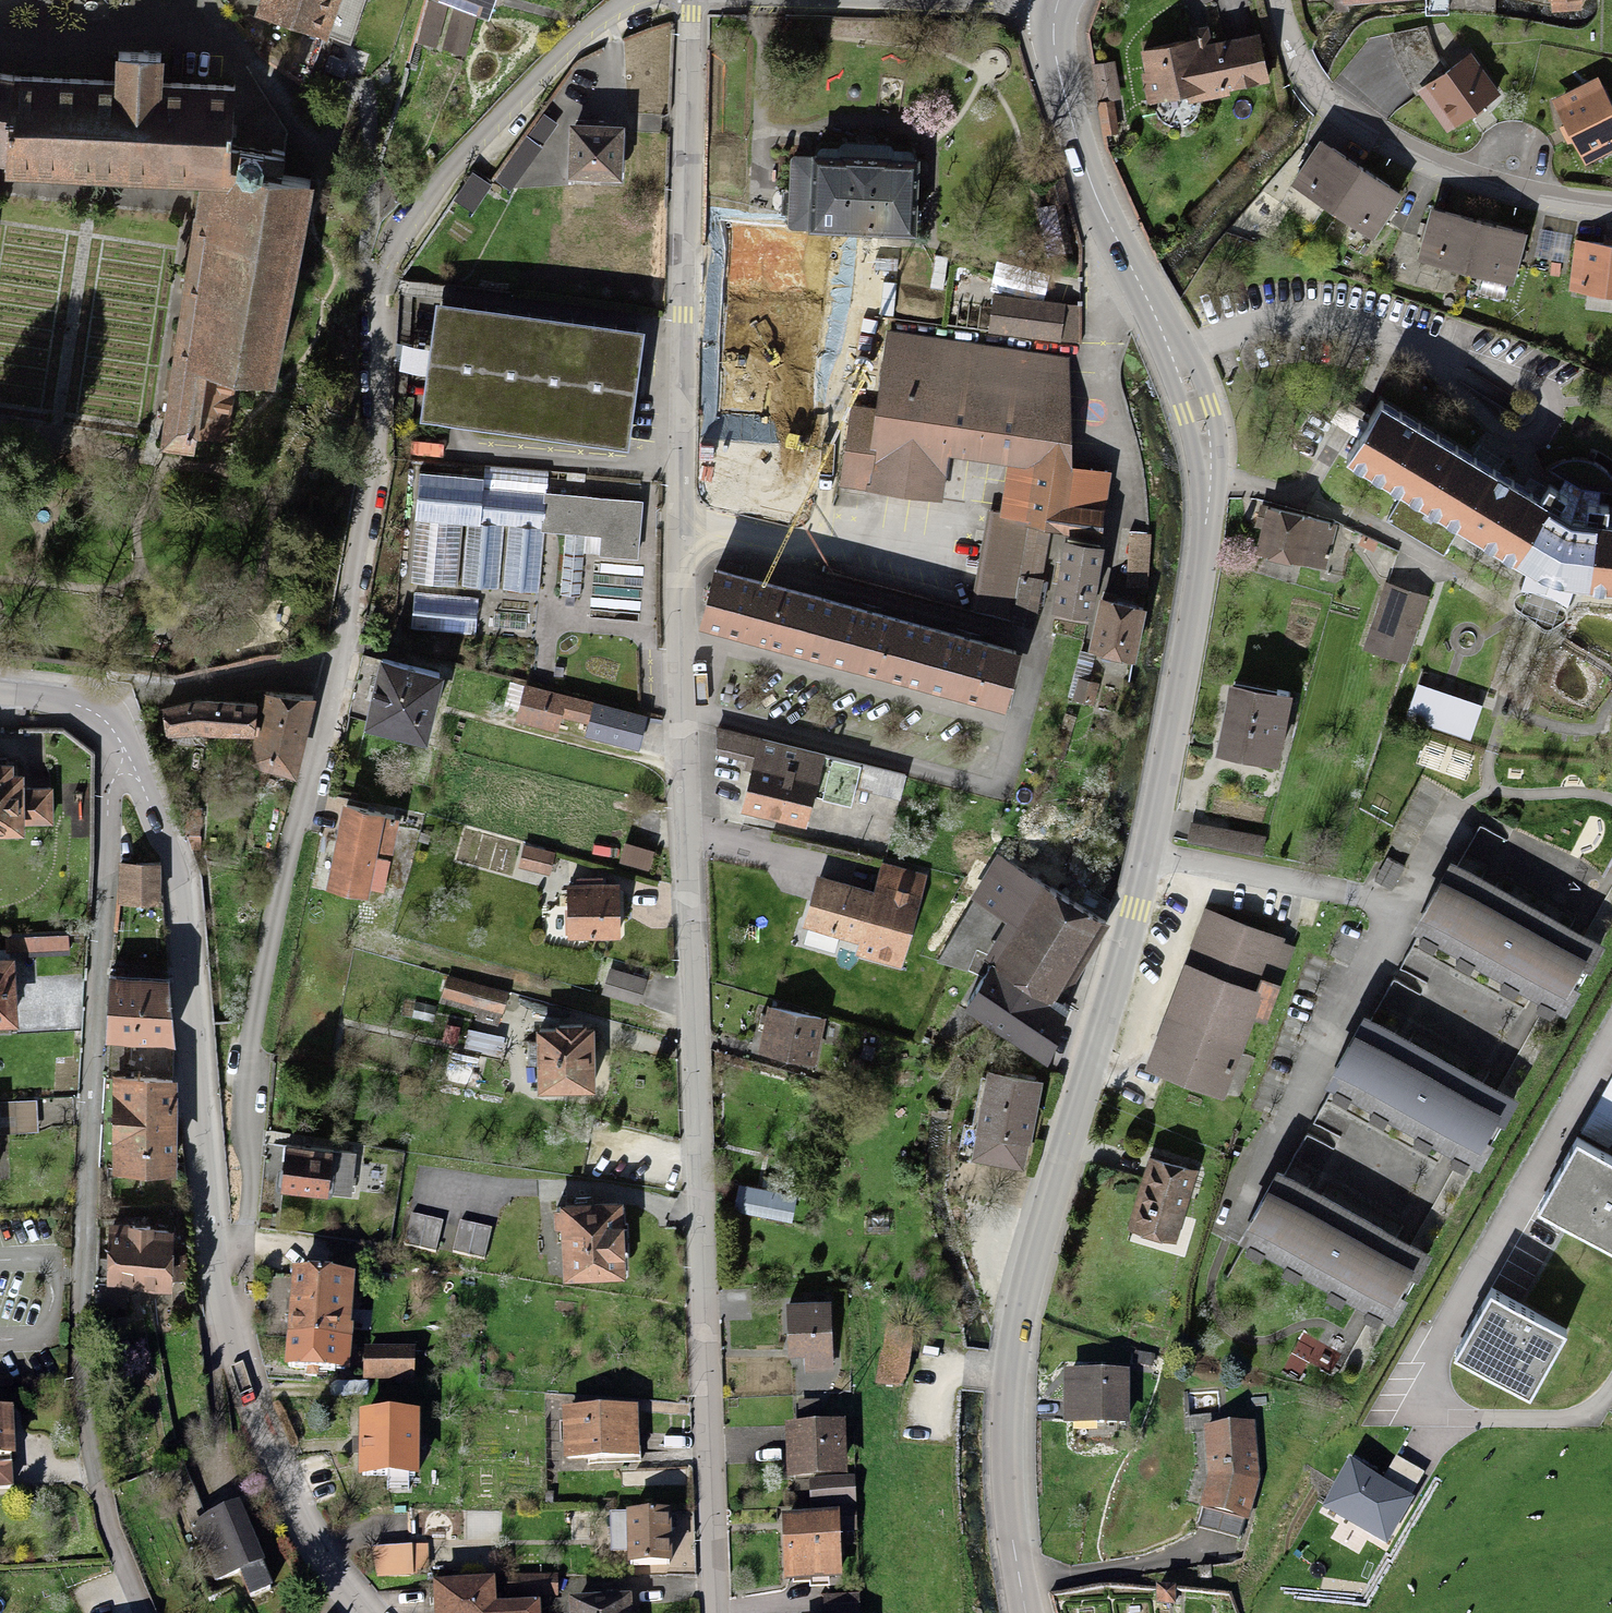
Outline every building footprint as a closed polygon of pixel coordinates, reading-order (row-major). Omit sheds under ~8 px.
[(256,10),(349,42),(364,0),(259,0),(256,10)] [(1584,6),(1585,2),(1585,0),(1546,0),(1547,11),(1581,8),(1584,6)] [(445,5),(428,1),(417,40),(434,45),(445,5)] [(455,9),(444,49),(463,54),(474,14),(455,9)] [(1422,25),(1393,34),(1398,54),(1421,95),(1428,89),(1443,77),(1434,59),(1427,42),(1422,25)] [(1267,81),(1259,33),(1207,41),(1207,37),(1137,48),(1140,72),(1137,72),(1141,98),(1188,90),(1190,102),(1229,96),(1228,87),(1267,81)] [(9,75),(5,156),(4,170),(202,179),(162,441),(184,445),(187,444),(192,441),(195,438),(195,434),(223,438),(233,373),(199,367),(225,179),(227,179),(232,144),(235,84),(223,84),(160,81),(161,53),(153,53),(118,51),(117,79),(91,78),(9,75)] [(1443,77),(1428,89),(1456,125),(1496,94),(1468,58),(1443,77)] [(1111,66),(1093,68),(1096,99),(1114,97),(1111,66)] [(5,156),(9,75),(0,73),(0,156),(5,156)] [(1558,111),(1587,166),(1611,152),(1611,118),(1597,90),(1558,111)] [(1111,104),(1096,105),(1098,134),(1113,133),(1111,104)] [(542,111),(495,176),(512,189),(544,146),(543,145),(559,123),(542,111)] [(576,130),(576,181),(596,181),(596,174),(616,174),(616,131),(595,131),(596,124),(586,124),(586,131),(576,130)] [(1308,161),(1293,184),(1372,236),(1387,214),(1400,195),(1321,143),(1308,161)] [(232,144),(227,179),(225,179),(199,367),(233,373),(266,378),(269,377),(273,373),(311,178),(281,173),(285,150),(273,148),(272,151),(252,147),(232,144)] [(918,160),(794,154),(792,203),(791,221),(915,227),(918,160)] [(476,174),(457,200),(470,209),(489,183),(476,174)] [(1070,202),(1063,178),(1042,182),(1048,206),(1038,208),(1045,254),(1072,251),(1062,203),(1070,202)] [(1428,232),(1421,258),(1512,284),(1519,258),(1526,236),(1435,210),(1428,232)] [(1584,247),(1578,290),(1611,295),(1611,251),(1584,247)] [(808,414),(816,307),(813,303),(737,297),(734,297),(732,301),(723,407),(723,408),(724,410),(725,411),(727,412),(803,418),(804,418),(806,417),(807,416),(808,414)] [(1085,309),(1003,297),(999,330),(1082,343),(1085,309)] [(644,335),(436,306),(428,360),(421,415),(629,444),(644,335)] [(1549,483),(1560,491),(1583,499),(1598,502),(1609,504),(1608,513),(1607,520),(1611,520),(1611,383),(1583,371),(1533,348),(1485,330),(1475,352),(1471,362),(1468,368),(1531,405),(1520,421),(1517,437),(1521,468),(1549,483)] [(1066,356),(889,334),(879,409),(853,405),(843,484),(940,499),(946,452),(1010,463),(1000,512),(989,510),(970,610),(1011,621),(1020,577),(1023,561),(1032,523),(1060,527),(1060,529),(1101,536),(1101,511),(1107,473),(1098,472),(1072,468),(1066,356)] [(1347,456),(1403,491),(1387,518),(1444,553),(1461,525),(1533,569),(1525,591),(1562,604),(1569,581),(1611,586),(1611,520),(1607,520),(1608,513),(1609,504),(1598,502),(1583,499),(1560,491),(1549,483),(1544,491),(1541,496),(1380,399),(1368,419),(1359,436),(1347,456)] [(1332,420),(1359,436),(1368,419),(1342,404),(1332,420)] [(535,591),(540,526),(549,527),(564,528),(558,599),(578,600),(584,529),(592,529),(591,537),(604,537),(603,555),(637,557),(641,500),(543,494),(544,473),(484,468),(484,478),(421,473),(412,580),(457,584),(462,522),(467,522),(463,584),(497,587),(502,523),(507,524),(503,588),(535,591)] [(1269,506),(1258,549),(1323,565),(1333,522),(1269,506)] [(1067,540),(1056,612),(1090,617),(1100,545),(1067,540)] [(1039,564),(1023,561),(1020,577),(1023,577),(1014,622),(1031,625),(1040,580),(1036,579),(1039,564)] [(719,570),(706,618),(750,630),(861,660),(960,688),(1008,701),(1021,653),(719,570)] [(1388,583),(1366,647),(1405,660),(1426,596),(1388,583)] [(479,599),(415,593),(411,627),(475,633),(479,599)] [(1104,600),(1093,651),(1132,659),(1142,608),(1104,600)] [(383,659),(368,721),(427,735),(442,673),(383,659)] [(1079,679),(1074,698),(1091,702),(1096,683),(1079,679)] [(1234,681),(1223,746),(1266,753),(1265,760),(1276,762),(1288,690),(1234,681)] [(594,701),(527,684),(518,720),(551,728),(557,708),(590,716),(594,701)] [(1478,711),(1417,690),(1409,715),(1470,736),(1478,711)] [(254,732),(248,755),(247,760),(293,770),(310,698),(263,694),(261,705),(255,705),(255,708),(260,709),(254,732)] [(205,728),(254,732),(260,709),(255,708),(255,705),(200,701),(163,710),(166,731),(193,727),(205,728)] [(646,715),(594,701),(590,716),(592,717),(587,736),(637,749),(646,715)] [(754,769),(744,805),(808,823),(817,793),(854,803),(863,763),(716,723),(718,748),(749,756),(746,767),(754,769)] [(1068,737),(1059,734),(1053,758),(1061,761),(1068,737)] [(50,823),(50,782),(23,782),(23,770),(12,770),(12,759),(0,759),(0,823),(50,823)] [(346,808),(331,882),(370,889),(375,860),(378,843),(396,846),(402,818),(346,808)] [(1191,825),(1188,842),(1264,855),(1266,838),(1216,830),(1216,829),(1192,825),(1191,825)] [(656,848),(624,840),(619,860),(651,869),(656,848)] [(555,856),(525,847),(520,863),(550,871),(555,856)] [(119,859),(118,899),(158,898),(158,858),(119,859)] [(394,864),(375,860),(370,889),(389,892),(394,864)] [(995,860),(942,958),(963,968),(980,948),(1033,982),(1059,999),(1103,919),(1090,912),(995,860)] [(1456,868),(1446,863),(1412,925),(1421,931),(1447,945),(1453,935),(1464,941),(1459,951),(1517,983),(1522,973),(1534,979),(1529,989),(1539,995),(1566,1010),(1600,947),(1578,934),(1577,936),(1573,934),(1554,924),(1555,922),(1491,887),(1490,888),(1467,876),(1468,875),(1456,868)] [(828,876),(815,923),(864,937),(860,951),(899,962),(923,878),(885,867),(878,891),(828,876)] [(576,888),(567,889),(570,933),(619,929),(615,885),(594,886),(593,881),(576,883),(576,888)] [(1162,1054),(1155,1071),(1170,1077),(1219,1096),(1265,980),(1275,984),(1284,960),(1273,956),(1279,941),(1209,913),(1155,1052),(1162,1054)] [(69,937),(8,938),(9,958),(70,956),(69,937)] [(975,975),(960,1000),(998,1025),(1045,1055),(1066,1003),(1059,999),(1033,982),(980,948),(963,968),(975,975)] [(0,960),(0,1029),(12,1029),(11,960),(0,960)] [(613,972),(606,992),(637,1002),(644,982),(613,972)] [(121,974),(110,974),(106,1039),(174,1042),(169,979),(156,978),(120,978),(121,974)] [(506,992),(449,978),(445,996),(502,1010),(506,992)] [(766,1024),(761,1051),(818,1063),(826,1019),(769,1008),(767,1016),(761,1015),(760,1023),(766,1024)] [(1373,1016),(1364,1011),(1329,1074),(1338,1079),(1364,1094),(1370,1084),(1381,1090),(1376,1100),(1434,1132),(1440,1122),(1451,1128),(1446,1138),(1456,1144),(1483,1158),(1518,1096),(1495,1083),(1494,1085),(1490,1083),(1472,1072),(1472,1071),(1408,1035),(1407,1037),(1385,1025),(1385,1023),(1373,1016)] [(560,1030),(540,1030),(540,1042),(528,1042),(528,1061),(540,1061),(540,1089),(592,1089),(591,1030),(584,1030),(584,1029),(560,1029),(560,1030)] [(107,1046),(107,1080),(120,1080),(174,1081),(174,1047),(107,1046)] [(968,1156),(1019,1166),(1036,1083),(984,1073),(968,1156)] [(420,1080),(403,1076),(400,1088),(417,1092),(420,1080)] [(173,1168),(174,1081),(120,1080),(119,1168),(173,1168)] [(0,1107),(0,1136),(36,1134),(35,1105),(0,1107)] [(1577,1136),(1544,1191),(1570,1206),(1576,1210),(1574,1214),(1609,1234),(1611,1230),(1611,1231),(1611,1156),(1602,1150),(1577,1136)] [(361,1150),(286,1146),(283,1191),(359,1195),(361,1150)] [(1142,1159),(1126,1227),(1176,1238),(1191,1170),(1142,1159)] [(1297,1182),(1275,1170),(1241,1233),(1276,1253),(1281,1243),(1293,1249),(1288,1259),(1346,1291),(1351,1280),(1363,1287),(1357,1297),(1368,1303),(1395,1317),(1429,1255),(1407,1242),(1406,1244),(1402,1242),(1383,1231),(1384,1230),(1320,1194),(1319,1196),(1296,1184),(1297,1182)] [(740,1187),(736,1206),(792,1217),(796,1198),(740,1187)] [(624,1225),(624,1207),(555,1207),(555,1228),(564,1228),(564,1276),(624,1276),(624,1250),(627,1250),(627,1225),(624,1225)] [(441,1221),(410,1215),(405,1246),(436,1252),(441,1221)] [(145,1218),(108,1218),(108,1262),(99,1262),(98,1302),(121,1303),(121,1282),(170,1283),(170,1223),(145,1223),(145,1218)] [(492,1228),(461,1222),(456,1253),(487,1258),(492,1228)] [(294,1279),(292,1346),(352,1346),(353,1281),(294,1279)] [(1516,1301),(1491,1286),(1459,1341),(1485,1355),(1492,1359),(1490,1363),(1515,1377),(1517,1373),(1536,1384),(1567,1330),(1516,1301)] [(792,1305),(793,1353),(813,1353),(813,1370),(833,1369),(832,1304),(792,1305)] [(878,1325),(869,1381),(895,1386),(904,1326),(878,1325)] [(352,1346),(292,1346),(292,1374),(351,1374),(352,1346)] [(418,1355),(367,1352),(365,1381),(416,1385),(418,1355)] [(1114,1376),(1065,1377),(1067,1426),(1125,1425),(1124,1375),(1121,1376),(1121,1370),(1114,1370),(1114,1376)] [(596,1411),(566,1411),(567,1459),(640,1458),(639,1434),(635,1434),(635,1410),(610,1410),(610,1404),(596,1404),(596,1411)] [(800,1404),(800,1416),(817,1416),(817,1404),(800,1404)] [(0,1418),(0,1464),(7,1464),(13,1464),(13,1418),(0,1418)] [(414,1420),(360,1420),(360,1481),(414,1481),(414,1420)] [(798,1434),(796,1434),(796,1472),(839,1472),(838,1433),(812,1433),(812,1428),(798,1429),(798,1434)] [(1240,1541),(1254,1484),(1249,1430),(1207,1434),(1211,1482),(1196,1530),(1240,1541)] [(1383,1476),(1413,1493),(1425,1472),(1395,1455),(1383,1476)] [(1324,1506),(1385,1541),(1413,1493),(1383,1476),(1351,1458),(1324,1506)] [(185,1466),(163,1476),(189,1535),(198,1531),(221,1584),(245,1573),(257,1600),(279,1591),(240,1502),(207,1517),(185,1466)] [(854,1481),(810,1482),(810,1506),(855,1505),(854,1481)] [(856,1517),(856,1507),(842,1508),(842,1518),(856,1517)] [(629,1551),(629,1565),(670,1565),(669,1528),(676,1528),(676,1517),(669,1517),(669,1511),(612,1511),(612,1551),(629,1551)] [(837,1517),(786,1520),(789,1581),(840,1579),(837,1517)] [(560,1580),(509,1580),(509,1598),(560,1597),(560,1580)] [(433,1586),(434,1606),(440,1606),(441,1612),(538,1612),(538,1610),(497,1611),(496,1584),(433,1586)] [(1179,1590),(1158,1589),(1157,1608),(1178,1610),(1179,1590)] [(575,1605),(575,1612),(630,1612),(630,1594),(611,1595),(611,1604),(575,1605)] [(821,1596),(822,1612),(860,1612),(860,1596),(821,1596)]
